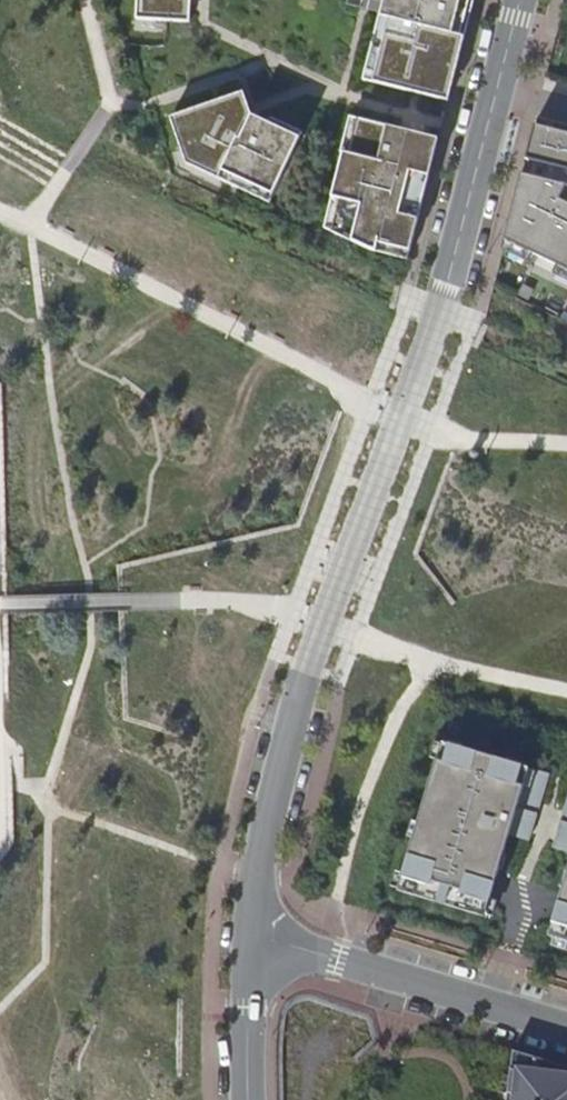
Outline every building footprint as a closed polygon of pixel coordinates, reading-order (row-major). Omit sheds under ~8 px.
[(189,23),(191,0),(137,0),(136,20),(189,23)] [(473,0),(384,0),(363,80),(448,101),(473,0)] [(269,203),(302,133),(268,117),(265,122),(249,115),(243,92),(170,118),(186,164),(269,203)] [(350,155),(359,120),(346,116),(336,152),(345,154),(350,155)] [(407,260),(438,140),(359,120),(350,155),(345,154),(333,198),(341,200),(333,232),(369,250),(407,260)] [(534,125),(525,159),(534,161),(566,170),(566,133),(534,125)] [(534,161),(530,176),(566,186),(566,170),(534,161)] [(530,176),(522,174),(505,241),(566,271),(566,186),(530,176)] [(333,232),(341,200),(333,198),(325,228),(333,232)] [(436,760),(440,744),(434,742),(429,758),(436,760)] [(451,742),(450,746),(465,750),(466,746),(451,742)] [(450,746),(441,743),(440,744),(436,760),(417,823),(412,839),(402,873),(397,888),(397,891),(406,894),(474,914),(483,917),(484,914),(489,899),(498,868),(503,852),(508,835),(529,842),(549,775),(518,766),(504,762),(465,750),(450,746)] [(505,758),(504,762),(518,766),(519,762),(505,758)] [(551,847),(566,852),(566,797),(551,847)] [(412,839),(417,823),(410,821),(405,837),(412,839)] [(506,853),(503,852),(498,868),(501,869),(506,853)] [(566,871),(562,887),(547,935),(557,938),(566,941),(566,870),(566,871)] [(562,887),(566,871),(563,870),(558,886),(562,887)] [(397,888),(402,873),(394,871),(390,886),(397,888)] [(496,901),(489,899),(484,914),(491,916),(496,901)] [(557,938),(554,946),(566,950),(566,941),(557,938)] [(512,1051),(506,1099),(566,1099),(566,1067),(512,1051)]
